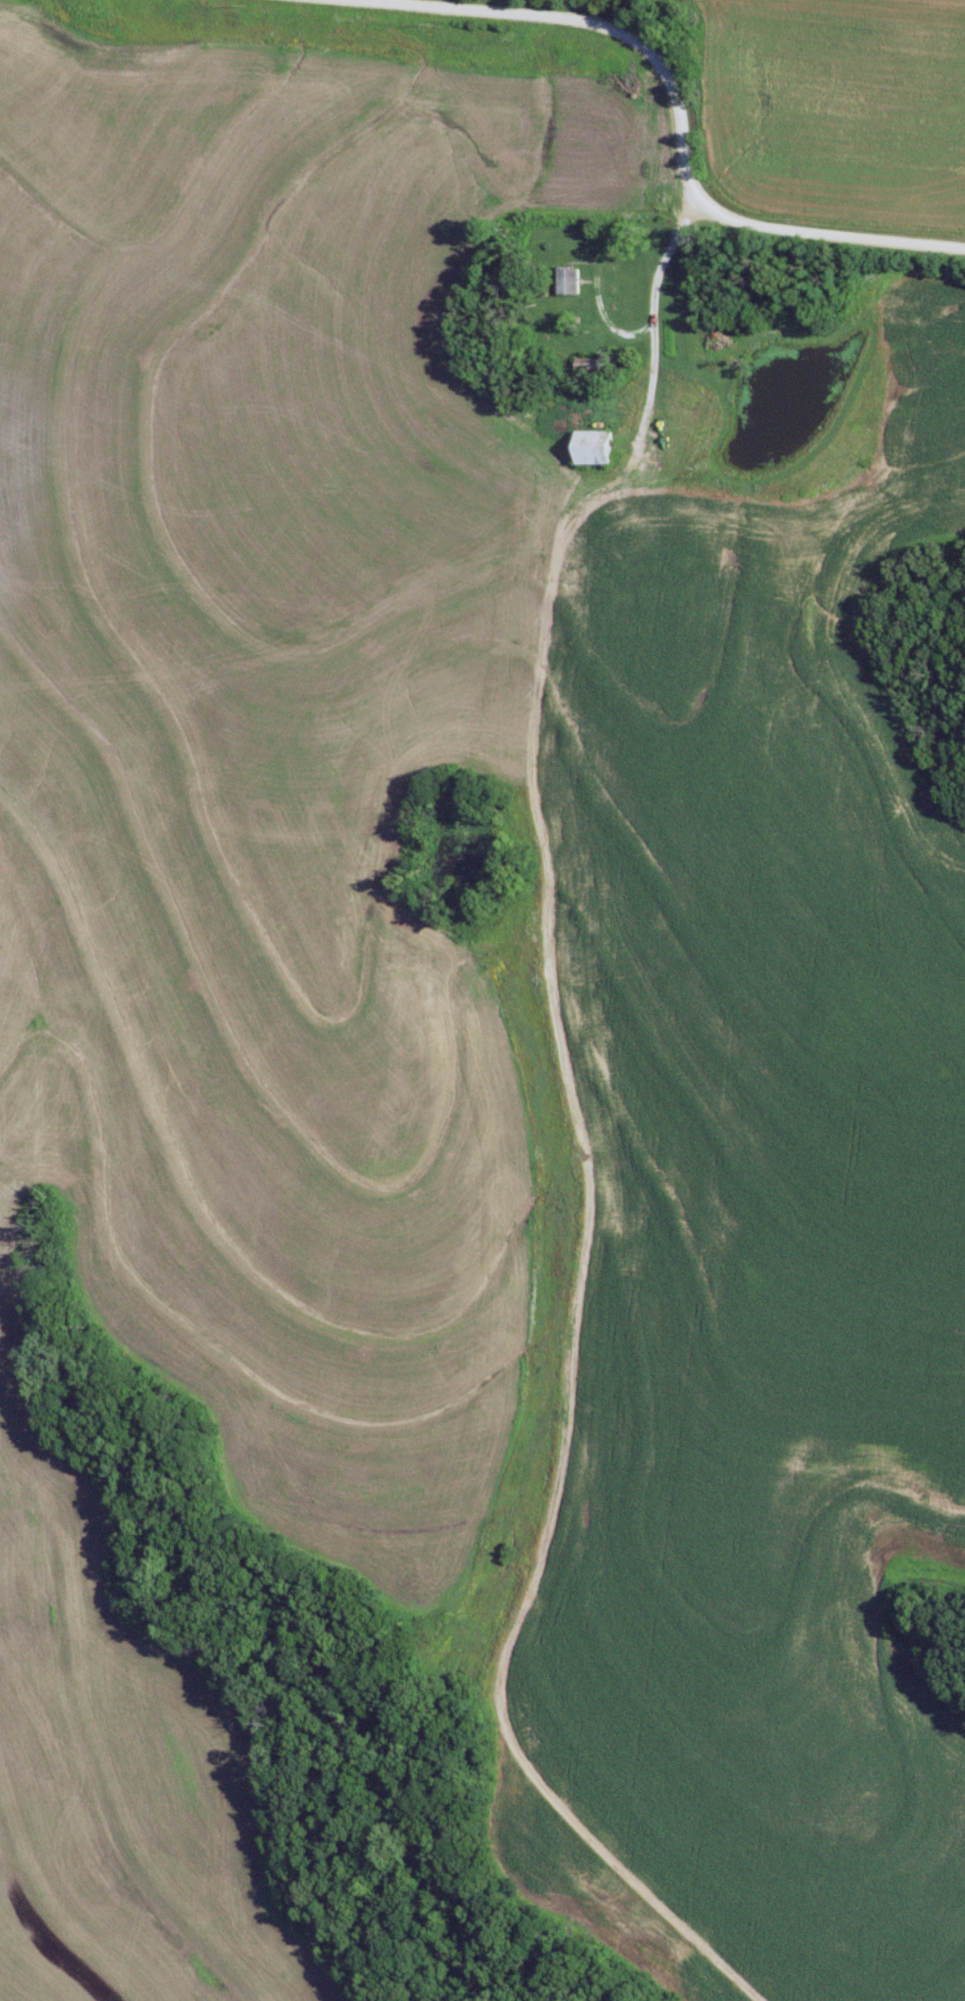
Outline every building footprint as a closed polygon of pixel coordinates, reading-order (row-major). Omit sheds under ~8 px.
[(580,294),(580,267),(558,267),(558,294),(580,294)] [(613,464),(613,430),(577,430),(577,464),(613,464)]
